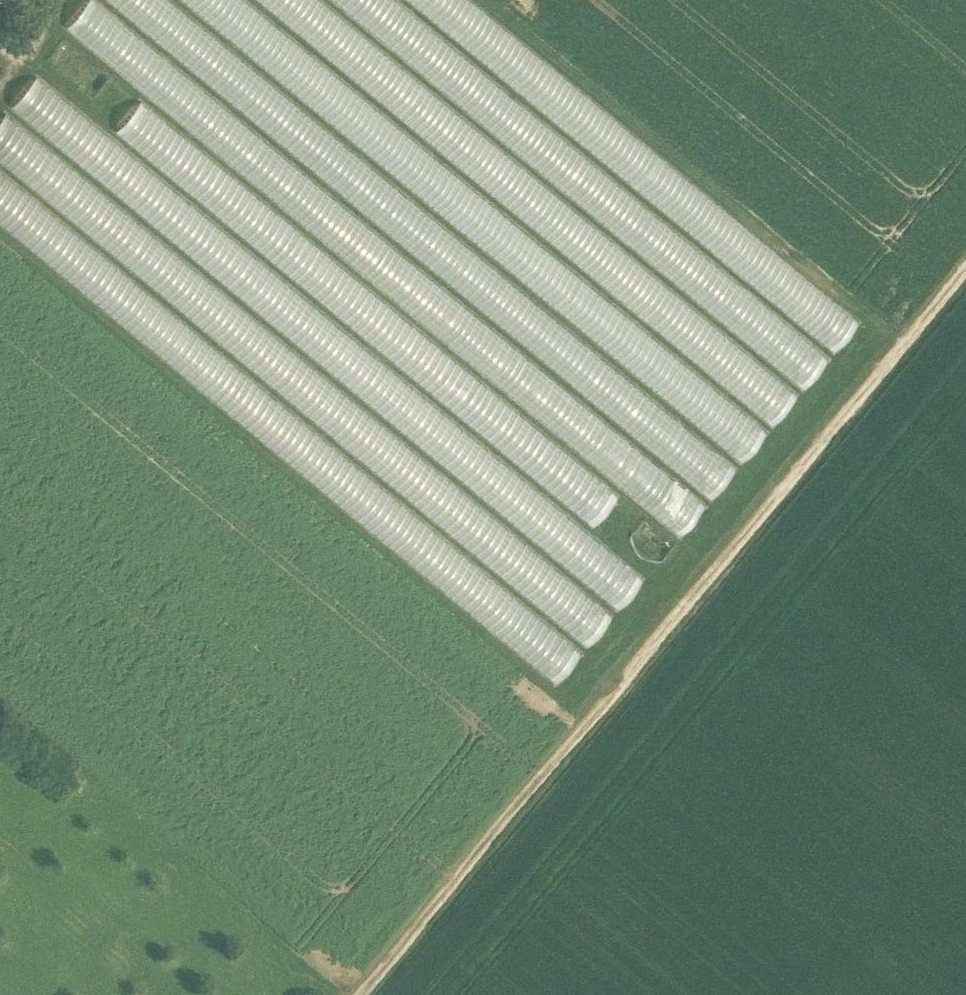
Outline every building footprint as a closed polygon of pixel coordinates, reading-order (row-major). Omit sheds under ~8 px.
[(747,455),(771,424),(237,0),(175,0),(747,455)] [(316,0),(253,0),(777,420),(802,389),(316,0)] [(834,352),(391,0),(328,0),(809,383),(834,352)] [(838,346),(863,316),(469,0),(407,0),(838,346)] [(58,32),(686,526),(710,496),(82,3),(58,32)] [(135,102),(111,132),(596,521),(621,490),(135,102)] [(584,645),(0,178),(0,228),(559,676),(584,645)]
